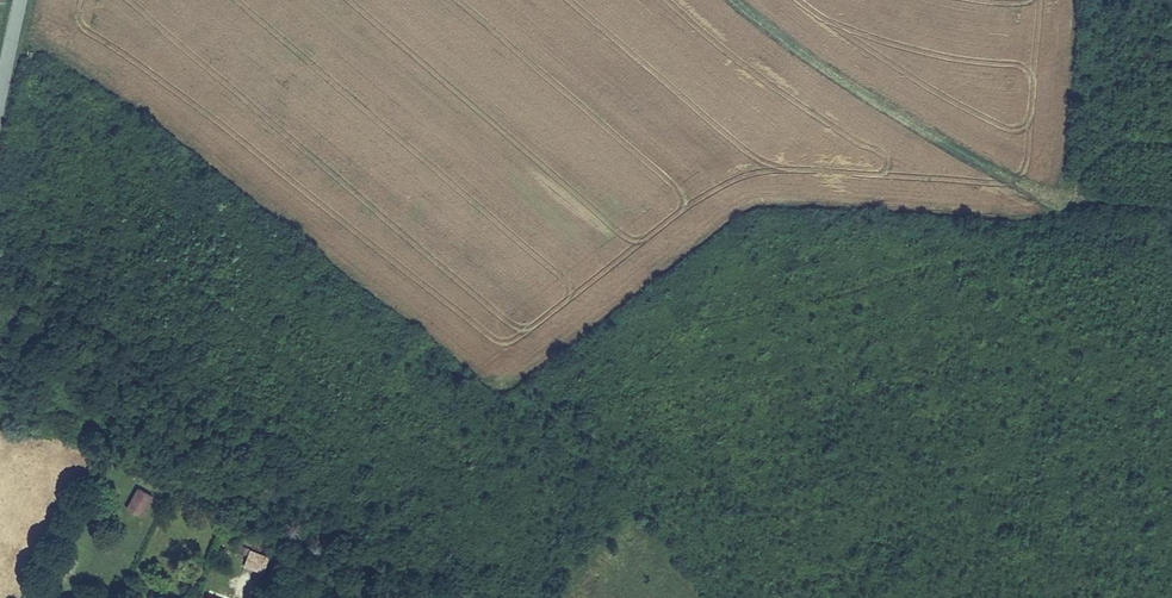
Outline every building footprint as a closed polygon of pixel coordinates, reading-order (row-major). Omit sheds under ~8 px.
[(159,497),(145,490),(133,512),(147,520),(159,497)]
